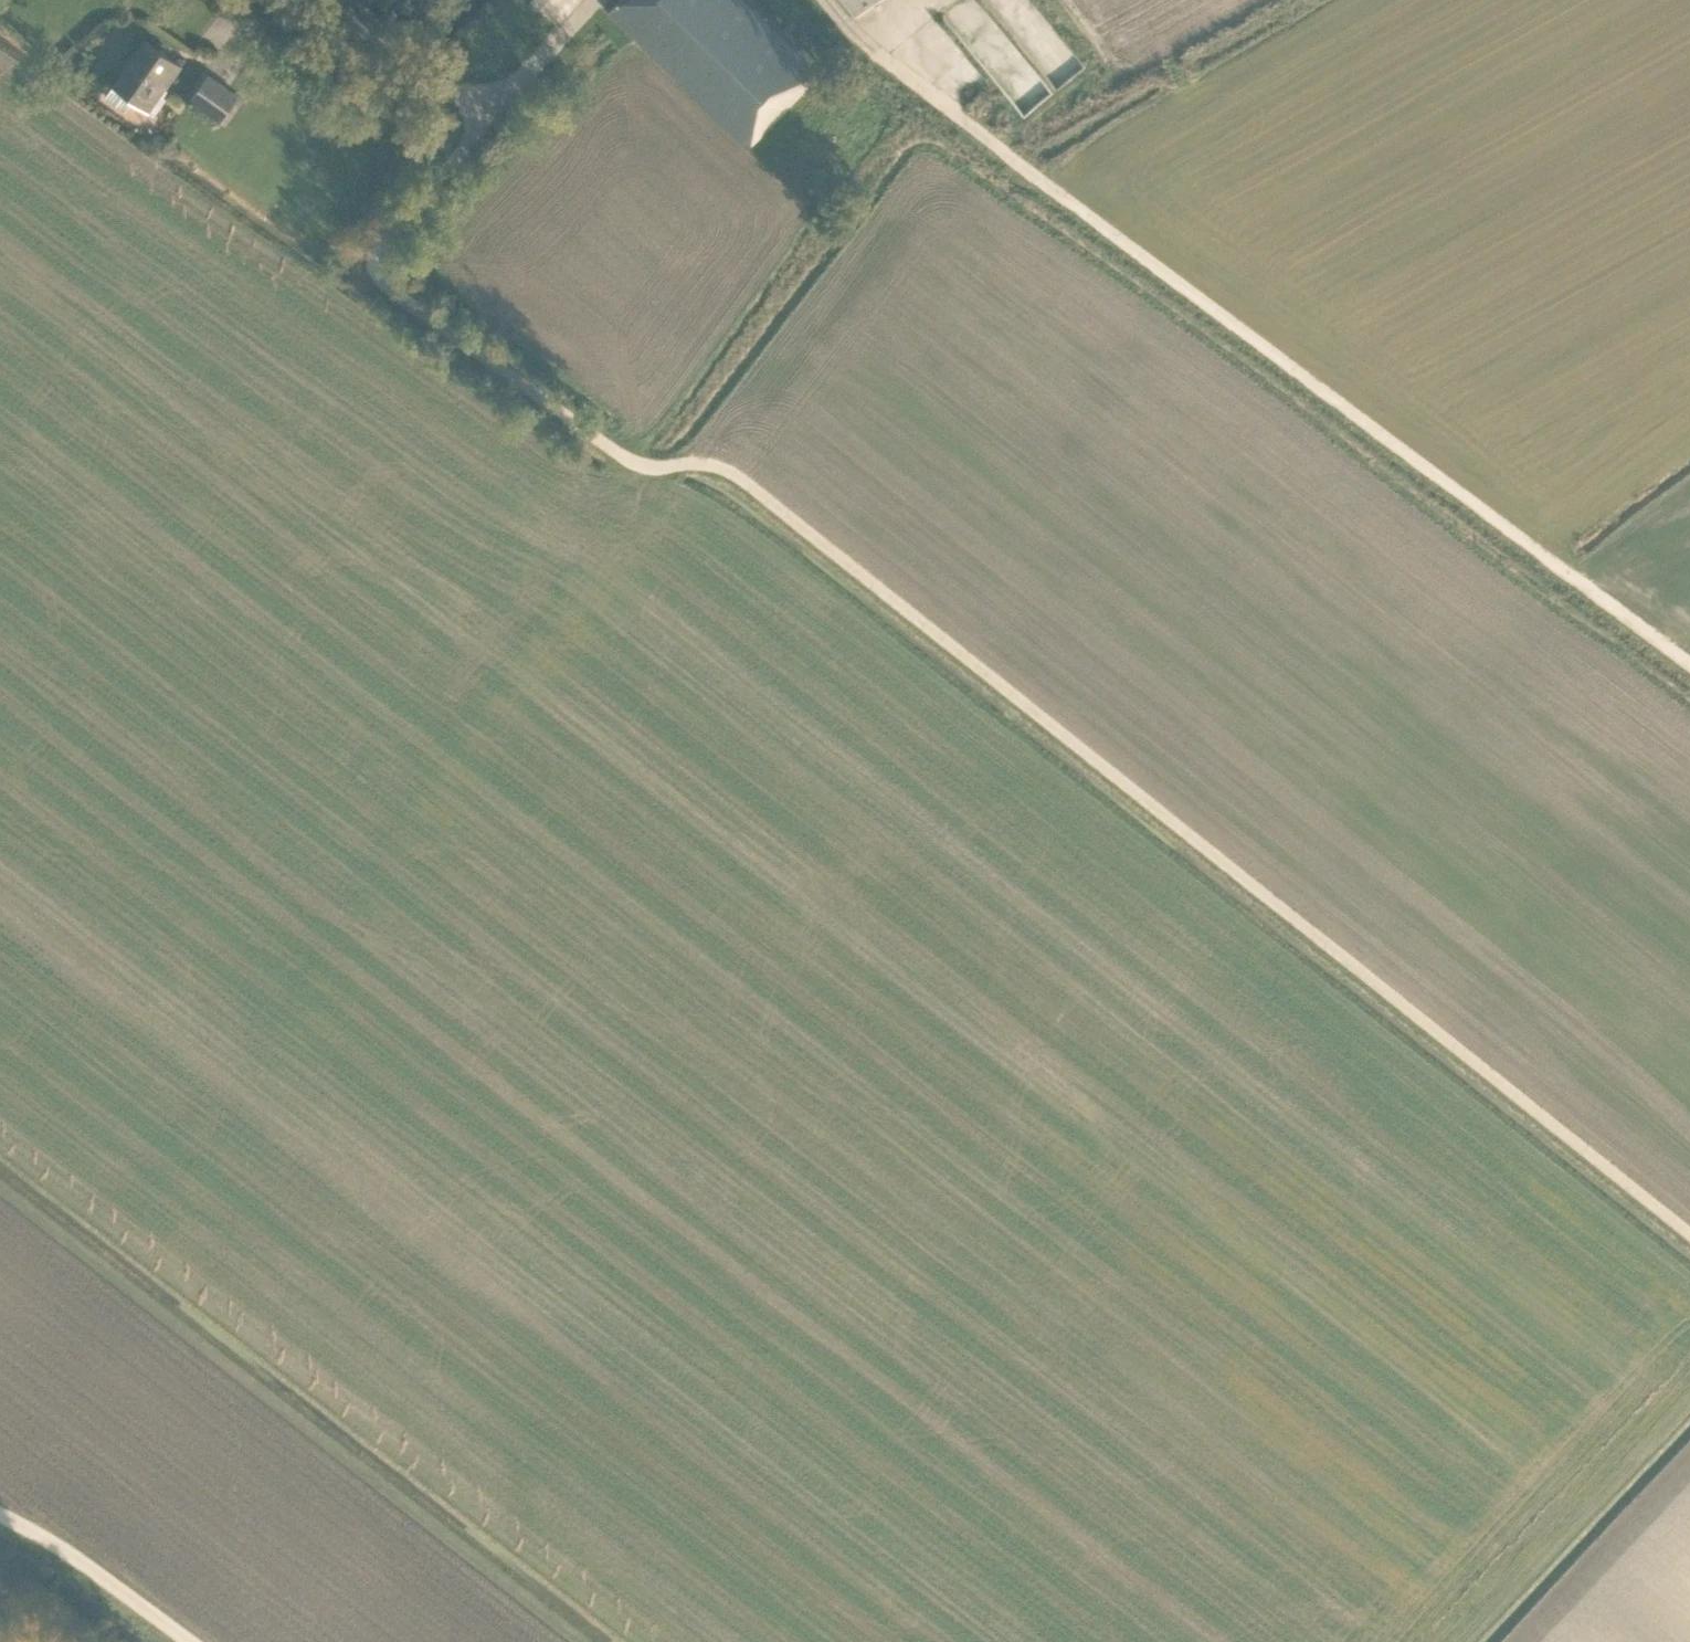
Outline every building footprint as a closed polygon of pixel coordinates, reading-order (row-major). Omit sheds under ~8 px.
[(757,0),(616,0),(609,8),(746,145),(824,67),(757,0)] [(855,13),(871,0),(844,0),(855,13)] [(184,65),(150,39),(116,86),(150,111),(184,65)] [(239,93),(208,71),(190,98),(226,123),(243,99),(237,95),(239,93)]
